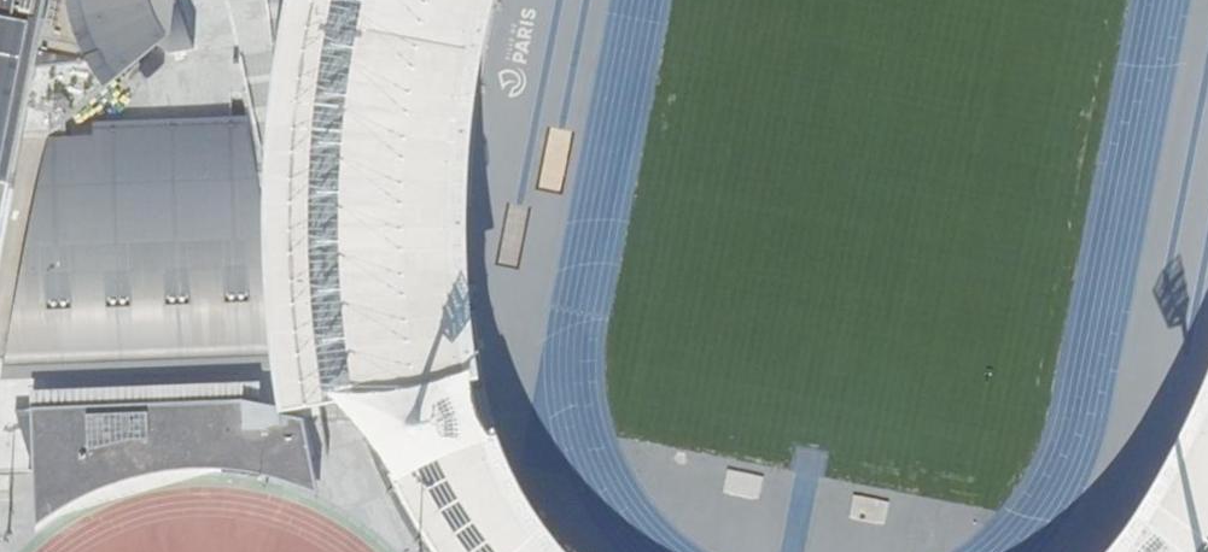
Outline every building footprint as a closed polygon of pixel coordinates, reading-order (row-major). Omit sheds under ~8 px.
[(26,131),(55,0),(0,0),(0,259),(26,131)] [(255,41),(246,103),(241,157),(239,210),(240,261),(242,298),(248,360),(253,385),(336,376),(374,451),(394,492),(425,545),(430,551),(548,551),(545,549),(519,517),(493,467),(472,414),(461,358),(454,309),(449,238),(451,184),(454,141),(466,42),(477,0),(263,0),(255,41)] [(49,136),(3,372),(248,360),(242,298),(240,261),(248,121),(95,127),(95,134),(49,136)] [(1205,292),(1148,441),(1102,514),(1072,551),(1207,551),(1207,279),(1205,292)] [(302,485),(316,491),(305,414),(240,400),(34,407),(39,525),(67,507),(88,496),(112,486),(136,478),(161,472),(183,469),(203,468),(232,469),(257,472),(282,478),(302,485)]
